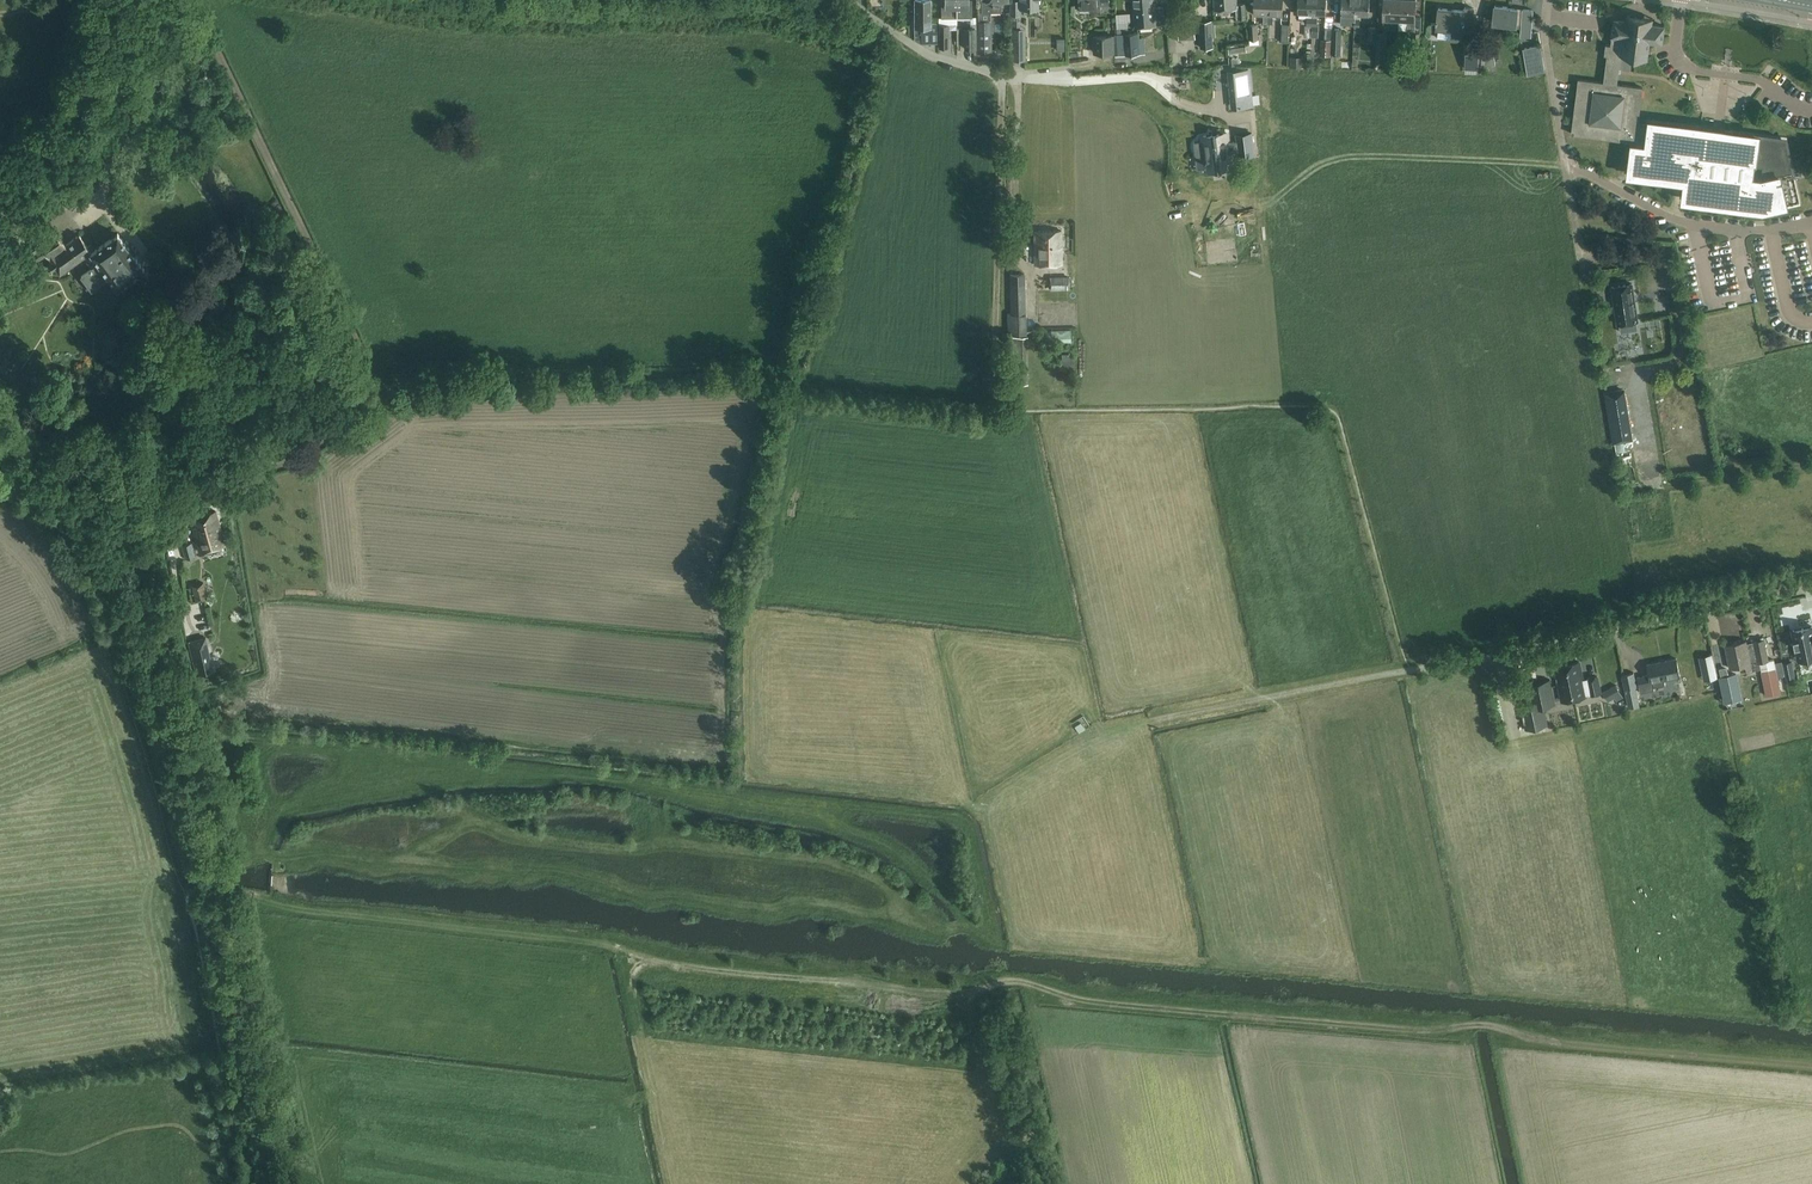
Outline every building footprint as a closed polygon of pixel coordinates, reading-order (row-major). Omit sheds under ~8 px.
[(937,23),(932,23),(931,0),(915,0),(916,39),(921,42),(938,42),(937,23)] [(956,0),(943,0),(942,0),(942,17),(957,17),(956,0)] [(957,17),(972,17),(971,0),(956,0),(957,17)] [(981,12),(1002,12),(1002,1),(1008,1),(1008,0),(986,0),(981,1),(981,12)] [(1011,20),(1018,20),(1018,15),(1021,15),(1020,7),(1038,7),(1038,0),(1015,0),(1011,0),(1011,20)] [(1109,0),(1080,0),(1080,12),(1101,11),(1101,5),(1109,5),(1109,0)] [(1156,7),(1155,0),(1133,0),(1135,26),(1165,23),(1164,6),(1156,7)] [(1237,8),(1237,0),(1214,0),(1214,10),(1237,8)] [(1254,15),(1264,15),(1263,23),(1268,23),(1269,0),(1255,0),(1254,15)] [(1268,23),(1273,23),(1273,15),(1283,16),(1283,0),(1269,0),(1268,23)] [(1305,12),(1305,16),(1307,16),(1312,16),(1312,12),(1313,0),(1299,0),(1298,11),(1305,12)] [(1312,16),(1313,16),(1318,16),(1319,12),(1326,13),(1327,0),(1313,0),(1312,12),(1312,16)] [(1354,24),(1355,24),(1355,18),(1355,14),(1356,0),(1342,0),(1341,13),(1341,23),(1354,24)] [(1355,14),(1369,14),(1370,0),(1356,0),(1355,14)] [(1400,0),(1384,0),(1383,28),(1391,29),(1391,19),(1399,19),(1400,0)] [(1399,19),(1408,20),(1407,30),(1415,30),(1416,0),(1400,0),(1399,19)] [(1515,28),(1516,25),(1517,25),(1517,24),(1522,25),(1521,37),(1531,37),(1533,10),(1519,9),(1508,8),(1508,7),(1495,5),(1493,23),(1502,24),(1502,27),(1515,28)] [(1436,25),(1439,26),(1439,28),(1452,29),(1452,27),(1463,28),(1463,31),(1472,32),(1475,7),(1464,6),(1464,10),(1438,7),(1436,25)] [(1130,13),(1116,14),(1117,22),(1130,21),(1130,13)] [(1614,19),(1614,20),(1612,36),(1613,36),(1611,45),(1606,45),(1605,54),(1608,55),(1604,82),(1579,79),(1572,133),(1633,141),(1628,174),(1678,181),(1678,186),(1685,187),(1683,199),(1763,210),(1800,201),(1786,138),(1733,131),(1725,130),(1639,119),(1643,87),(1617,84),(1620,55),(1647,59),(1649,41),(1662,42),(1664,26),(1651,24),(1652,18),(1627,15),(1627,21),(1614,19)] [(1355,24),(1354,24),(1354,27),(1355,27),(1355,32),(1362,33),(1363,25),(1361,25),(1361,18),(1355,18),(1355,24)] [(1213,31),(1211,31),(1211,20),(1200,21),(1201,48),(1212,47),(1212,36),(1213,36),(1213,31)] [(991,21),(983,21),(979,21),(976,21),(976,27),(977,49),(976,53),(991,52),(991,21)] [(1258,23),(1249,23),(1250,39),(1259,38),(1258,23)] [(939,25),(939,48),(949,48),(949,25),(939,25)] [(1186,26),(1178,27),(1179,39),(1187,38),(1186,26)] [(964,27),(965,49),(976,49),(976,27),(964,27)] [(1377,27),(1368,27),(1368,39),(1377,39),(1377,27)] [(1332,43),(1341,43),(1341,28),(1333,28),(1332,43)] [(1025,60),(1025,29),(1011,30),(1012,42),(1012,60),(1025,60)] [(1385,31),(1377,30),(1376,50),(1384,50),(1385,31)] [(1124,55),(1141,54),(1139,32),(1116,34),(1118,56),(1124,55)] [(1412,52),(1420,52),(1421,33),(1413,33),(1412,52)] [(1114,36),(1095,36),(1093,36),(1093,53),(1114,53),(1114,36)] [(1332,40),(1325,40),(1322,40),(1321,56),(1331,56),(1332,40)] [(1466,43),(1465,69),(1479,70),(1481,44),(1466,43)] [(1525,48),(1529,73),(1544,70),(1540,45),(1525,48)] [(1305,56),(1290,56),(1289,67),(1305,67),(1305,56)] [(1232,84),(1231,84),(1232,96),(1233,96),(1234,106),(1251,105),(1248,69),(1231,71),(1232,84)] [(1203,140),(1194,141),(1196,156),(1205,155),(1206,160),(1205,160),(1205,163),(1206,163),(1207,168),(1207,170),(1231,167),(1229,152),(1239,151),(1239,156),(1254,154),(1252,133),(1237,135),(1237,140),(1228,141),(1227,133),(1203,136),(1203,140)] [(1206,174),(1194,177),(1199,196),(1211,193),(1206,174)] [(1237,202),(1251,200),(1249,184),(1235,185),(1237,202)] [(1197,196),(1198,217),(1213,216),(1212,196),(1197,196)] [(1213,203),(1213,218),(1231,218),(1230,197),(1224,197),(1224,203),(1213,203)] [(1233,217),(1234,226),(1252,223),(1251,213),(1233,217)] [(50,264),(53,268),(55,266),(60,273),(83,257),(95,249),(91,244),(88,245),(80,234),(78,236),(77,235),(73,238),(74,239),(66,244),(55,228),(38,240),(39,240),(27,248),(32,255),(44,247),(54,262),(50,264)] [(1061,231),(1034,231),(1035,265),(1061,265),(1061,231)] [(92,290),(109,277),(117,288),(143,269),(118,233),(95,249),(83,257),(91,268),(81,275),(92,290)] [(1010,274),(1010,298),(1025,298),(1024,274),(1010,274)] [(1050,290),(1070,289),(1069,277),(1050,277),(1050,290)] [(1617,324),(1638,321),(1632,283),(1612,286),(1615,307),(1611,307),(1611,311),(1615,310),(1617,324)] [(1025,308),(1011,309),(1011,314),(1007,314),(1008,333),(1026,333),(1025,308)] [(1607,320),(1609,338),(1618,337),(1616,319),(1607,320)] [(1071,342),(1071,331),(1042,331),(1042,344),(1071,342)] [(1009,383),(1028,383),(1028,335),(1009,335),(1009,383)] [(1058,371),(1075,370),(1074,355),(1062,354),(1062,361),(1052,361),(1052,367),(1058,367),(1058,371)] [(1606,393),(1614,442),(1631,439),(1623,390),(1606,393)] [(1621,457),(1622,464),(1633,463),(1632,456),(1621,457)] [(225,545),(216,512),(191,518),(200,552),(225,545)] [(187,559),(196,557),(192,542),(183,545),(187,559)] [(195,603),(196,614),(206,613),(205,602),(195,603)] [(1752,619),(1754,631),(1761,630),(1758,618),(1752,619)] [(1799,659),(1811,657),(1811,626),(1793,630),(1795,640),(1793,641),(1795,649),(1797,648),(1799,659)] [(212,670),(208,654),(204,637),(188,641),(195,674),(212,670)] [(1741,670),(1752,668),(1751,662),(1758,660),(1758,663),(1769,661),(1764,639),(1754,642),(1754,643),(1747,644),(1746,641),(1725,645),(1730,668),(1740,666),(1741,670)] [(1703,656),(1699,657),(1704,680),(1708,679),(1717,677),(1712,654),(1703,656)] [(1640,692),(1654,689),(1654,686),(1665,684),(1664,680),(1680,677),(1677,659),(1674,659),(1673,658),(1668,659),(1667,661),(1658,663),(1657,661),(1651,662),(1651,664),(1647,665),(1649,675),(1637,677),(1640,692)] [(1786,676),(1787,678),(1794,676),(1794,674),(1791,661),(1784,662),(1786,676)] [(1586,696),(1579,662),(1555,667),(1562,701),(1586,696)] [(1736,674),(1728,676),(1727,669),(1720,670),(1721,677),(1720,677),(1725,702),(1741,698),(1736,674)] [(1762,672),(1767,695),(1781,692),(1776,669),(1762,672)] [(1622,675),(1628,703),(1635,701),(1638,697),(1636,687),(1637,687),(1634,673),(1622,675)] [(1591,695),(1593,694),(1601,693),(1597,676),(1587,678),(1591,695)] [(1528,684),(1532,702),(1520,705),(1526,729),(1548,725),(1544,706),(1555,704),(1550,679),(1528,684)] [(1616,685),(1607,690),(1612,698),(1614,697),(1617,701),(1623,697),(1616,685)] [(1079,732),(1085,727),(1080,720),(1074,725),(1079,732)] [(269,913),(267,913),(267,907),(260,907),(260,921),(269,921),(269,913)]
